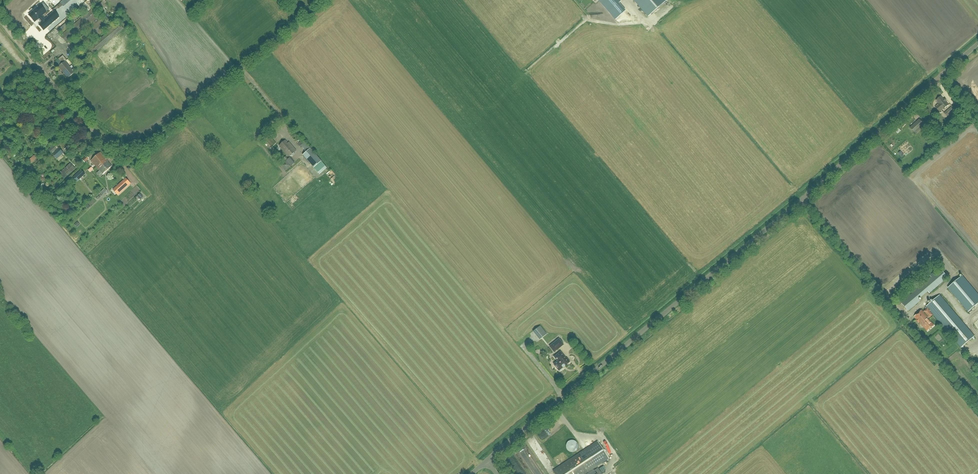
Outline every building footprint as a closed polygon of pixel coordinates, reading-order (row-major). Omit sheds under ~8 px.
[(99,8),(104,14),(107,11),(102,6),(106,3),(103,0),(102,1),(102,2),(98,6),(99,8)] [(618,0),(597,0),(607,12),(619,2),(618,0)] [(647,17),(667,0),(633,0),(647,17)] [(35,10),(29,15),(35,22),(38,19),(41,23),(39,25),(44,30),(58,18),(59,17),(54,12),(45,20),(42,16),(46,12),(40,5),(34,9),(35,10)] [(67,22),(57,31),(60,35),(71,26),(67,22)] [(90,57),(123,28),(119,23),(85,52),(90,57)] [(68,78),(74,72),(65,62),(67,60),(63,56),(58,60),(62,64),(59,67),(68,78)] [(941,96),(936,101),(939,104),(935,107),(939,112),(943,109),(948,105),(945,102),(946,101),(944,99),(941,96)] [(953,98),(948,103),(952,107),(944,113),(947,116),(955,110),(952,107),(957,103),(953,98)] [(919,120),(910,128),(915,133),(924,125),(919,120)] [(267,135),(263,139),(272,148),(276,144),(267,135)] [(296,151),(291,145),(289,142),(288,143),(285,140),(279,146),(289,157),(291,156),(292,157),(295,154),(295,153),(294,152),(296,151)] [(57,159),(63,153),(59,148),(52,154),(57,159)] [(310,148),(303,155),(319,174),(327,167),(310,148)] [(91,161),(96,167),(102,175),(112,166),(101,152),(91,161)] [(285,171),(291,166),(286,160),(281,165),(285,171)] [(71,172),(75,169),(70,164),(59,174),(63,178),(71,172)] [(77,181),(85,174),(81,170),(74,177),(77,181)] [(121,189),(116,193),(118,195),(127,187),(122,182),(118,185),(121,189)] [(931,278),(922,285),(928,291),(929,293),(948,278),(940,268),(930,276),(931,278)] [(911,290),(896,302),(898,304),(901,302),(908,310),(919,301),(918,299),(911,291),(911,290)] [(974,336),(959,319),(939,295),(926,306),(928,308),(924,312),(929,317),(932,315),(929,311),(930,311),(961,347),(974,336)] [(963,300),(964,306),(968,306),(968,307),(977,305),(977,299),(977,298),(963,300)] [(928,331),(934,326),(929,321),(930,320),(922,310),(914,317),(923,327),(924,326),(928,331)] [(533,328),(539,338),(547,334),(541,324),(533,328)] [(554,352),(563,345),(559,339),(549,346),(554,352)] [(559,372),(563,368),(563,367),(570,362),(567,358),(566,359),(560,352),(554,357),(557,361),(554,364),(559,372)] [(577,448),(578,446),(578,444),(577,443),(576,442),(575,441),(574,440),(572,440),(570,440),(569,441),(568,441),(567,443),(566,444),(566,445),(566,447),(566,449),(567,450),(568,451),(569,451),(571,452),(573,452),(574,451),(576,451),(577,450),(577,448)] [(597,466),(598,466),(609,459),(598,442),(553,471),(555,473),(585,473),(597,466)]
